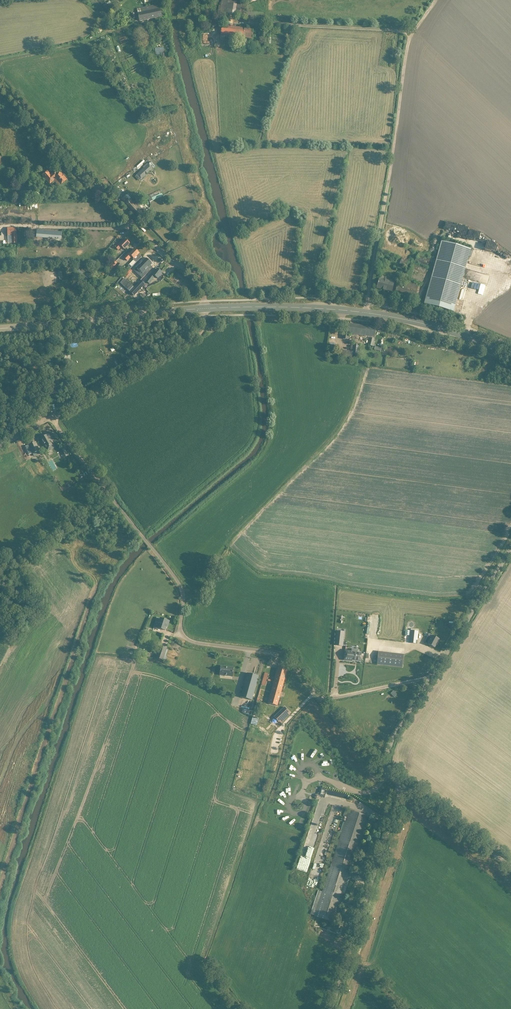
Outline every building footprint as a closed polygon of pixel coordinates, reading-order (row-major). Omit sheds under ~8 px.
[(219,13),(235,16),(239,17),(241,5),(237,5),(237,1),(234,0),(222,0),(219,13)] [(137,9),(138,13),(140,21),(162,16),(159,4),(137,9)] [(254,30),(227,25),(222,25),(220,39),(232,41),(233,36),(252,39),(254,30)] [(154,32),(156,41),(167,39),(165,30),(154,32)] [(141,179),(153,168),(149,164),(137,175),(141,179)] [(61,185),(63,183),(67,180),(60,172),(58,175),(55,172),(51,176),(47,171),(43,175),(50,183),(55,178),(61,185)] [(17,243),(16,232),(16,228),(8,229),(8,235),(12,235),(13,243),(17,243)] [(124,249),(126,247),(130,244),(125,239),(123,242),(122,241),(115,247),(118,250),(122,247),(123,249),(124,249)] [(428,289),(425,304),(454,311),(457,297),(463,278),(465,268),(470,249),(442,241),(437,257),(428,289)] [(129,254),(125,258),(128,261),(132,257),(134,259),(133,259),(134,260),(130,265),(131,267),(132,267),(142,257),(138,254),(139,253),(135,249),(131,252),(130,254),(129,254)] [(431,259),(419,253),(415,261),(427,267),(431,259)] [(493,266),(496,256),(487,254),(485,259),(475,256),(474,261),(493,266)] [(406,267),(409,260),(402,257),(399,264),(406,267)] [(146,258),(137,268),(142,273),(139,276),(142,278),(152,268),(150,265),(151,264),(146,258)] [(114,260),(108,268),(112,270),(117,263),(114,260)] [(119,263),(112,270),(113,271),(115,273),(116,273),(122,265),(119,263)] [(131,269),(125,276),(128,279),(134,272),(131,269)] [(148,279),(146,281),(150,284),(155,277),(158,279),(162,272),(157,269),(155,271),(154,271),(148,279)] [(79,270),(76,274),(84,279),(86,280),(88,276),(79,270)] [(84,279),(78,288),(79,289),(86,280),(84,279)] [(379,279),(378,283),(377,288),(392,292),(395,282),(390,280),(390,282),(379,279)] [(399,279),(396,290),(395,295),(415,300),(419,284),(399,279)] [(135,286),(130,292),(134,296),(138,292),(139,291),(145,284),(141,281),(135,287),(135,286)] [(375,337),(375,333),(376,327),(345,323),(343,339),(348,340),(349,334),(375,337)] [(159,376),(165,372),(162,367),(156,371),(159,376)] [(41,438),(48,451),(55,447),(51,440),(52,440),(49,434),(45,436),(42,437),(42,438),(41,438)] [(33,453),(40,451),(36,442),(29,444),(33,453)] [(375,636),(375,640),(397,643),(405,643),(405,638),(409,639),(409,635),(410,635),(410,639),(409,643),(417,644),(417,640),(418,631),(417,631),(418,629),(411,628),(411,630),(410,630),(406,629),(407,622),(400,621),(398,638),(395,638),(397,621),(390,620),(390,623),(389,629),(388,637),(386,637),(387,628),(387,623),(388,617),(388,616),(380,616),(378,616),(376,631),(378,631),(378,633),(378,634),(378,636),(375,636)] [(157,619),(154,627),(165,630),(167,625),(168,625),(169,621),(160,618),(160,620),(157,619)] [(337,633),(336,648),(343,648),(344,634),(337,633)] [(429,634),(427,637),(431,639),(428,644),(434,648),(439,639),(429,634)] [(156,658),(163,660),(166,648),(160,646),(156,658)] [(345,650),(343,660),(352,661),(361,662),(362,653),(357,653),(357,650),(352,649),(351,651),(345,650)] [(378,651),(377,664),(402,667),(404,654),(378,651)] [(277,706),(286,673),(287,668),(279,666),(277,671),(277,670),(268,703),(277,706)] [(221,667),(220,671),(220,675),(232,676),(233,668),(221,667)] [(252,700),(259,676),(247,673),(240,697),(252,700)] [(347,679),(349,687),(361,684),(359,676),(347,679)] [(284,707),(274,717),(279,722),(280,721),(281,723),(290,714),(288,713),(289,712),(284,707)] [(257,728),(259,717),(253,716),(251,727),(257,728)] [(335,923),(342,899),(369,817),(349,810),(314,916),(335,923)]
